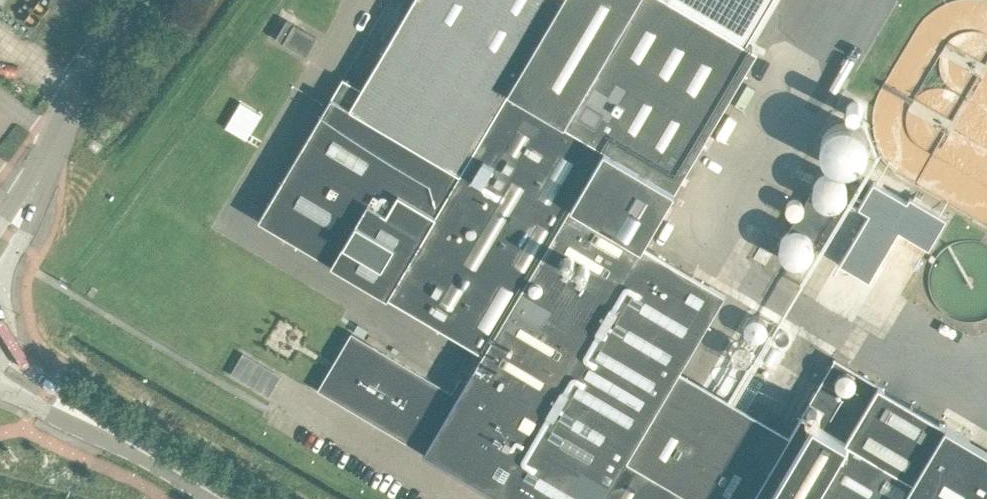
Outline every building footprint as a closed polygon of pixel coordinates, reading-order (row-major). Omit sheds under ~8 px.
[(260,219),(388,295),(484,352),(468,380),(461,376),(453,391),(352,331),(318,388),(493,492),(493,493),(504,498),(506,498),(697,498),(627,458),(725,293),(642,244),(757,50),(746,43),(771,0),(413,0),(362,87),(344,77),(260,219)] [(811,6),(801,0),(789,0),(786,5),(809,19),(815,9),(811,6)] [(307,55),(318,37),(287,19),(276,37),(307,55)] [(863,135),(863,133),(862,126),(858,120),(852,115),(845,113),(838,114),(834,115),(830,118),(827,121),(825,125),(823,133),(824,141),(828,147),(834,152),(841,154),(845,154),(850,153),(857,148),(861,142),(863,138),(863,135)] [(871,213),(841,263),(870,279),(899,229),(929,247),(947,217),(910,196),(907,200),(874,181),(859,206),(871,213)] [(810,196),(793,224),(818,239),(834,211),(810,196)] [(761,246),(755,257),(766,264),(772,252),(761,246)] [(986,498),(986,447),(946,423),(835,358),(752,498),(986,498)]
